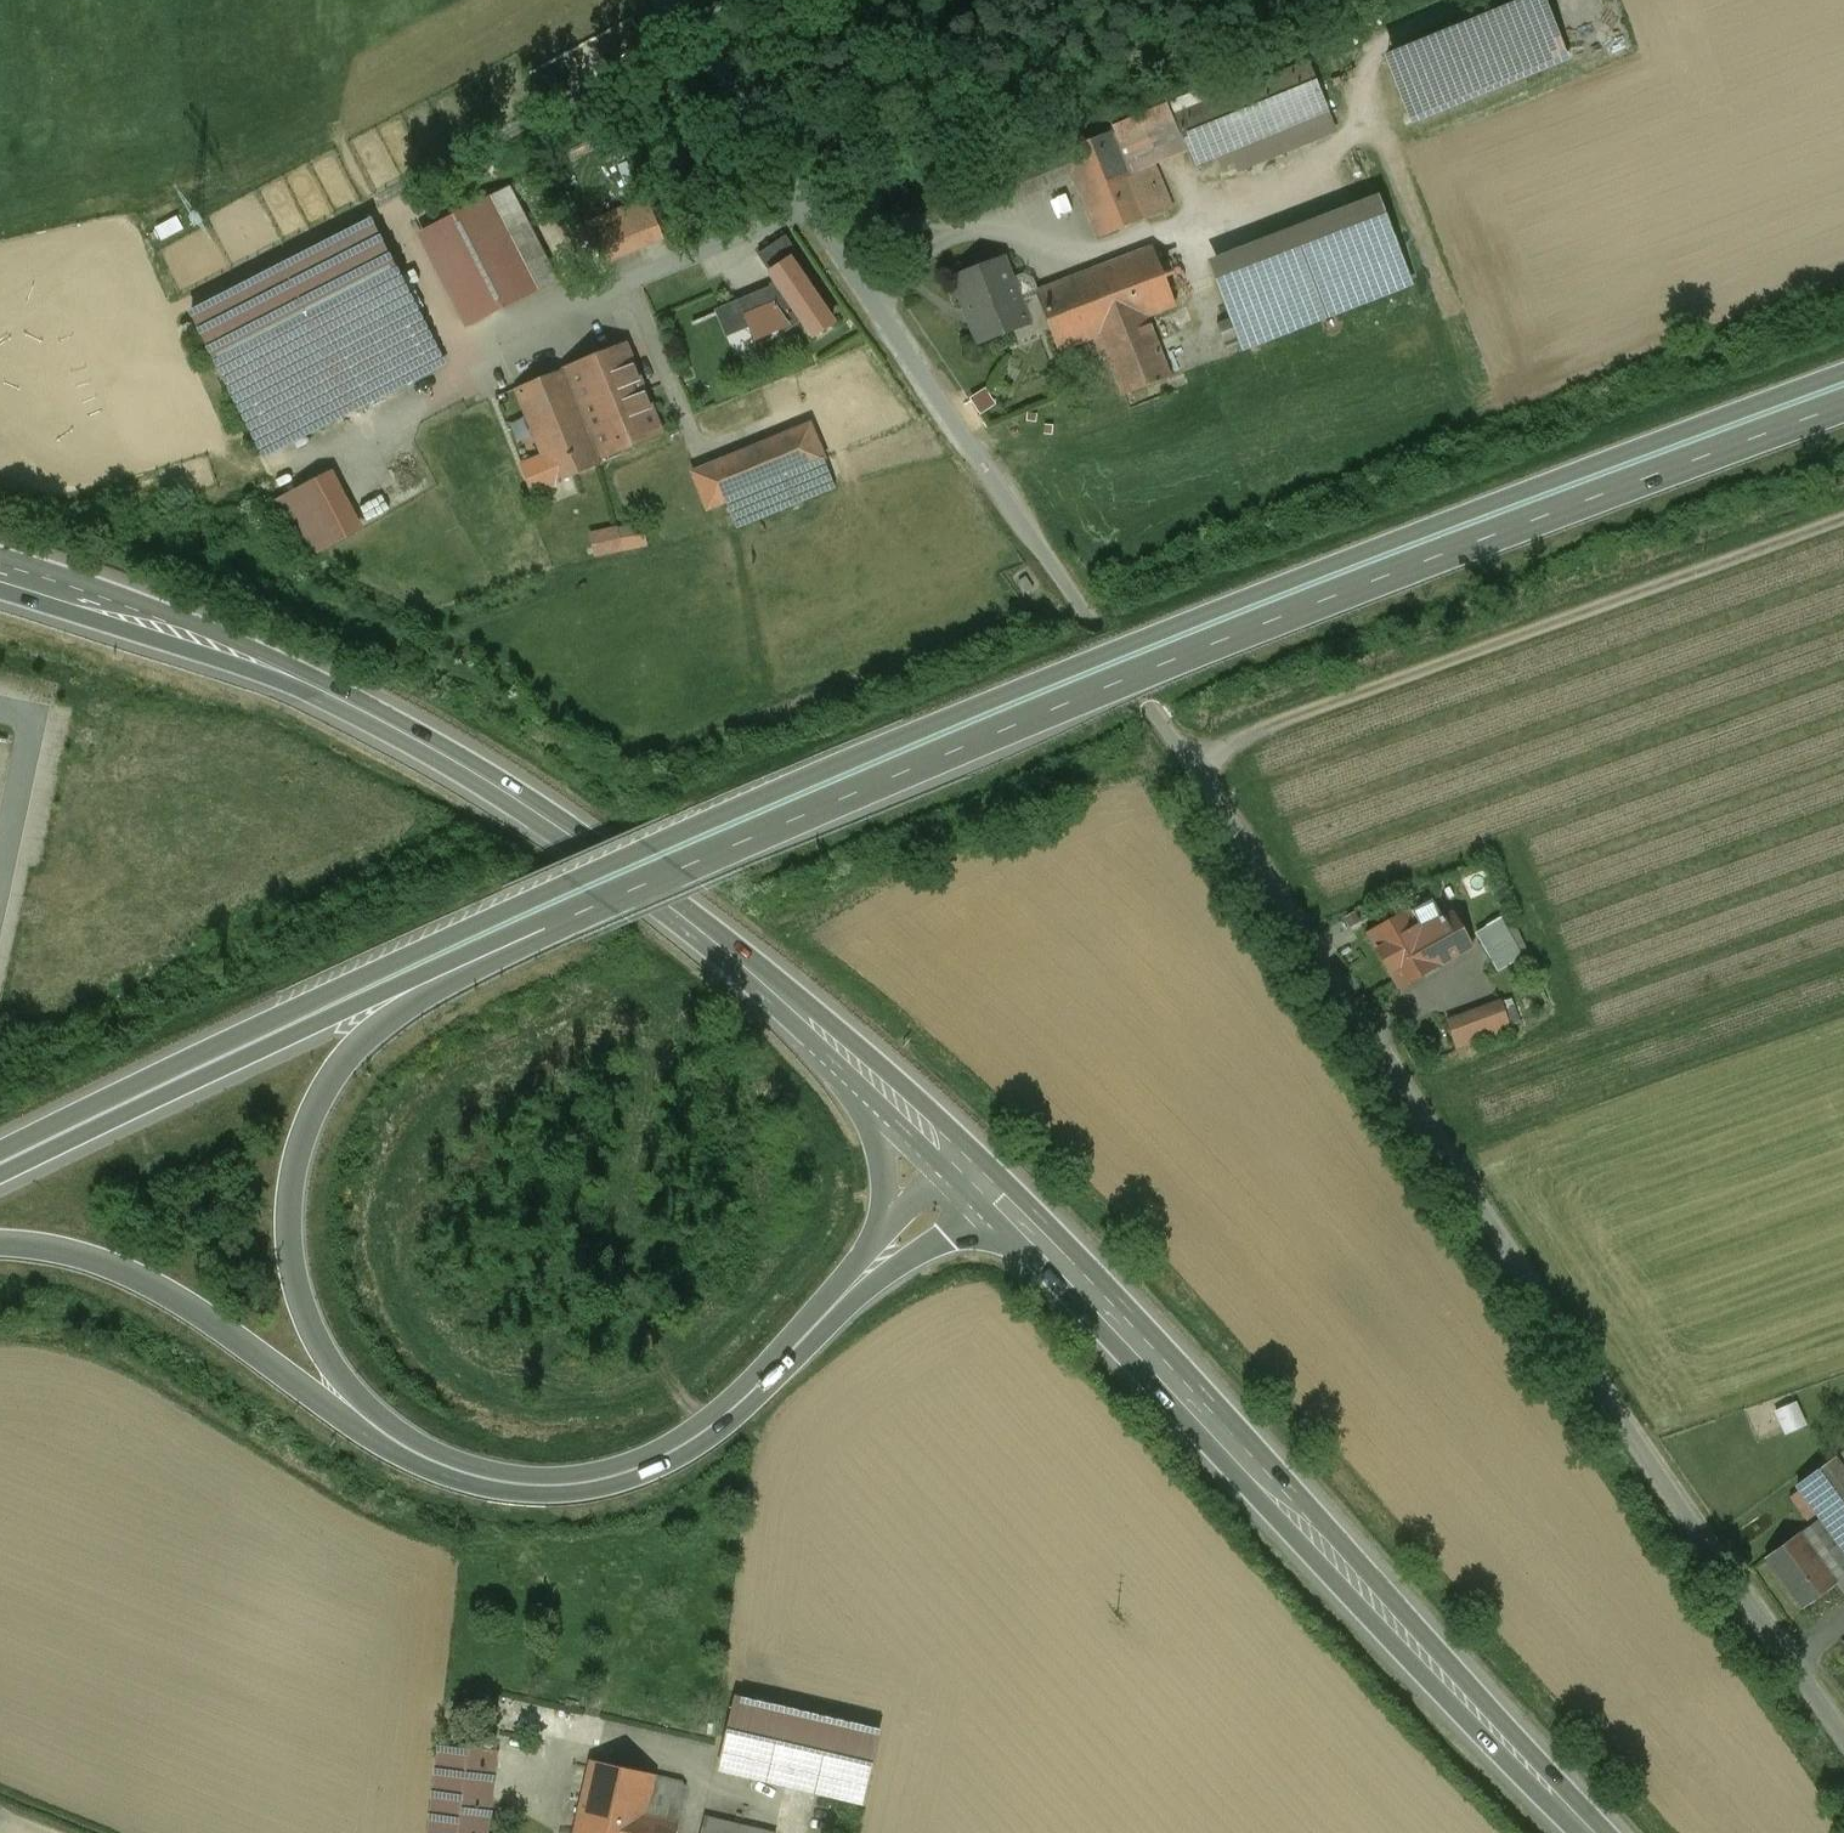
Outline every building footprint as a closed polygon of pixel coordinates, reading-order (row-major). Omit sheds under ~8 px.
[(1384,57),(1412,125),(1571,60),(1546,0),(1524,0),(1384,57)] [(1307,63),(1207,103),(1227,152),(1327,111),(1307,63)] [(1168,103),(1111,126),(1113,131),(1131,174),(1155,165),(1188,151),(1174,117),(1168,103)] [(1207,103),(1174,117),(1188,151),(1193,165),(1227,152),(1207,103)] [(1113,131),(1063,151),(1074,178),(1098,238),(1172,208),(1155,165),(1131,174),(1113,131)] [(1063,151),(983,184),(993,211),(1074,178),(1063,151)] [(1379,197),(1207,262),(1241,351),(1413,286),(1379,197)] [(488,201),(422,235),(467,323),(533,289),(488,201)] [(631,207),(587,225),(603,263),(646,246),(631,207)] [(371,221),(191,313),(263,452),(442,360),(371,221)] [(758,256),(770,274),(791,259),(798,269),(805,264),(786,237),(758,256)] [(1153,248),(1092,271),(1091,270),(1036,292),(1037,295),(1050,329),(1059,351),(1092,338),(1146,316),(1175,305),(1153,248)] [(798,269),(791,259),(770,274),(768,275),(776,285),(800,321),(813,340),(836,324),(798,269)] [(1003,259),(953,278),(978,343),(1012,330),(1017,342),(1050,329),(1037,295),(1020,302),(1003,259)] [(785,333),(800,321),(776,285),(715,311),(727,337),(750,327),(756,341),(783,329),(785,333)] [(1146,316),(1092,338),(1100,358),(1106,356),(1122,396),(1170,377),(1146,316)] [(625,344),(515,389),(553,484),(602,464),(600,459),(662,434),(625,344)] [(708,509),(726,502),(824,461),(810,425),(693,473),(708,509)] [(824,461),(726,502),(736,526),(834,485),(824,461)] [(363,530),(333,474),(276,504),(306,560),(363,530)] [(617,530),(621,552),(647,547),(643,525),(617,530)] [(617,530),(592,535),(596,557),(621,552),(617,530)] [(1026,577),(1019,581),(1026,593),(1033,588),(1026,577)] [(1442,920),(1431,901),(1370,935),(1398,985),(1467,946),(1450,916),(1442,920)] [(1503,919),(1477,933),(1498,972),(1524,957),(1503,919)] [(1453,1017),(1464,1048),(1525,1026),(1514,996),(1453,1017)] [(1792,1430),(1814,1420),(1803,1397),(1781,1408),(1792,1430)] [(1836,1460),(1797,1488),(1843,1552),(1843,1470),(1836,1460)] [(1799,1533),(1765,1559),(1802,1608),(1836,1583),(1799,1533)] [(877,1727),(735,1693),(718,1770),(863,1802),(877,1727)] [(438,1746),(428,1832),(488,1832),(496,1751),(438,1746)] [(588,1758),(570,1832),(675,1832),(686,1781),(588,1758)] [(703,1814),(699,1832),(773,1832),(773,1831),(703,1814)]
